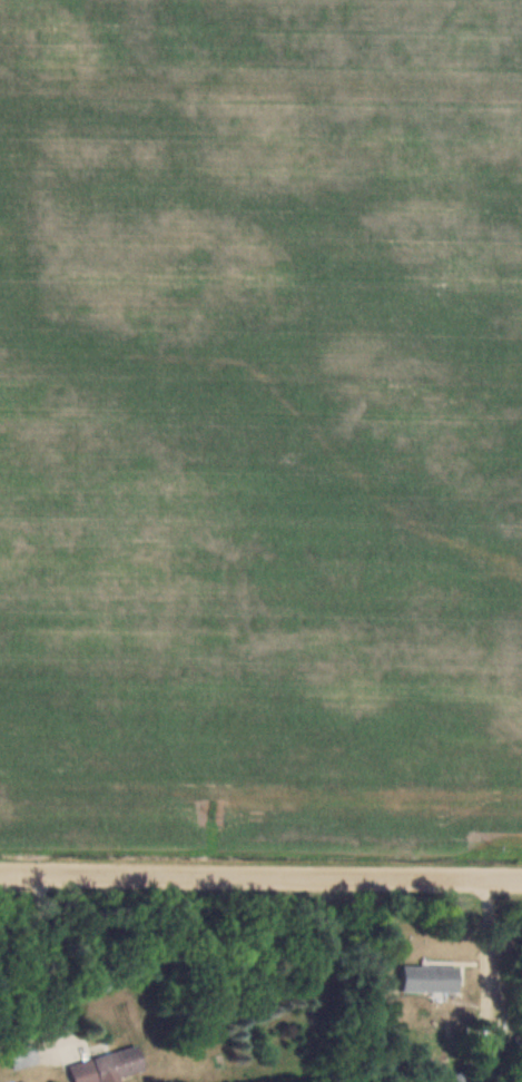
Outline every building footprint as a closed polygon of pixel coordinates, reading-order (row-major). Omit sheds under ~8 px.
[(404,967),(404,992),(461,992),(461,967),(404,967)] [(10,1050),(16,1070),(41,1064),(36,1043),(10,1050)] [(122,1077),(147,1071),(141,1047),(71,1064),(75,1081),(123,1081),(122,1077)]
